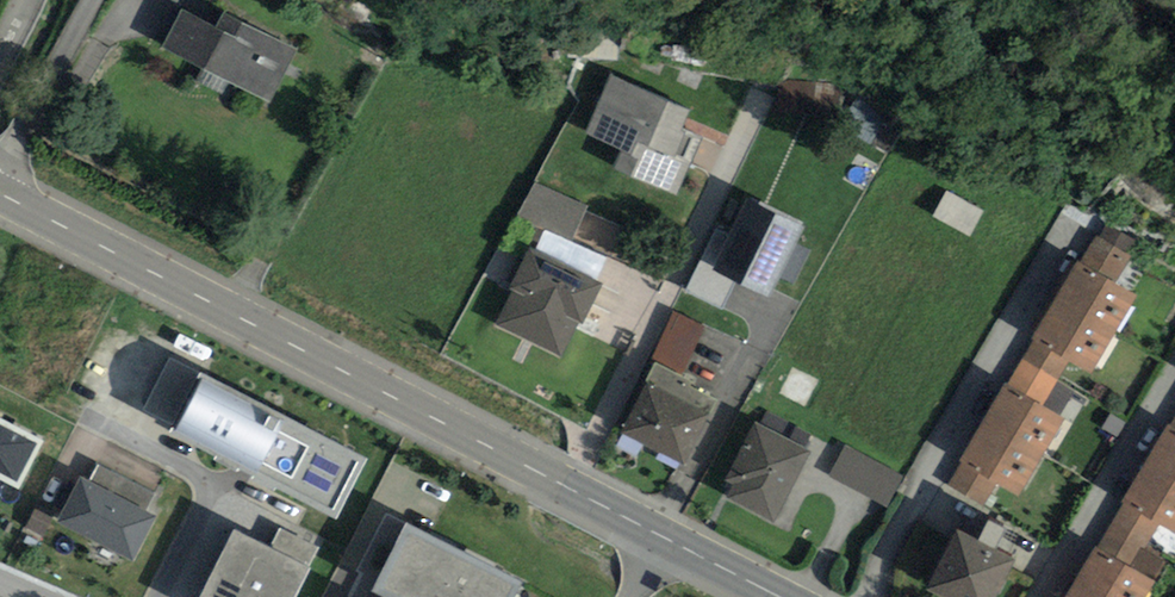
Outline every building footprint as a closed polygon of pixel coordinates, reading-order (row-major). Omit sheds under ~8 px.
[(237,20),(229,36),(191,17),(175,48),(272,97),(296,50),(237,20)] [(627,81),(605,127),(671,159),(693,113),(627,81)] [(947,192),(939,209),(972,225),(980,207),(947,192)] [(799,241),(808,223),(752,196),(714,272),(699,265),(689,286),(748,316),(760,293),(786,305),(814,248),(799,241)] [(1139,253),(1145,241),(1111,225),(1105,237),(1139,253)] [(541,257),(510,322),(574,352),(605,287),(541,257)] [(1041,404),(1071,352),(1093,365),(1135,293),(1083,263),(1041,335),(1011,386),(1041,404)] [(667,364),(687,374),(710,327),(678,312),(656,359),(667,364)] [(199,371),(171,356),(143,407),(333,507),(363,450),(202,364),(199,371)] [(667,364),(662,375),(635,432),(669,448),(691,459),(718,402),(696,391),(701,380),(687,374),(667,364)] [(1041,404),(1011,386),(954,480),(978,495),(993,471),(1023,488),(1065,419),(1041,404)] [(0,412),(0,465),(17,473),(38,432),(0,412)] [(1173,428),(1102,550),(1135,569),(1165,516),(1174,522),(1174,429),(1173,428)] [(761,429),(734,486),(780,508),(808,451),(761,429)] [(848,450),(836,475),(887,500),(900,474),(848,450)] [(152,508),(84,472),(61,516),(129,551),(152,508)] [(409,519),(369,596),(507,596),(518,574),(409,519)] [(234,522),(197,596),(291,596),(310,558),(234,522)] [(940,581),(971,596),(1003,596),(1018,568),(962,539),(940,581)] [(1102,550),(1075,596),(1150,596),(1158,583),(1135,569),(1102,550)]
